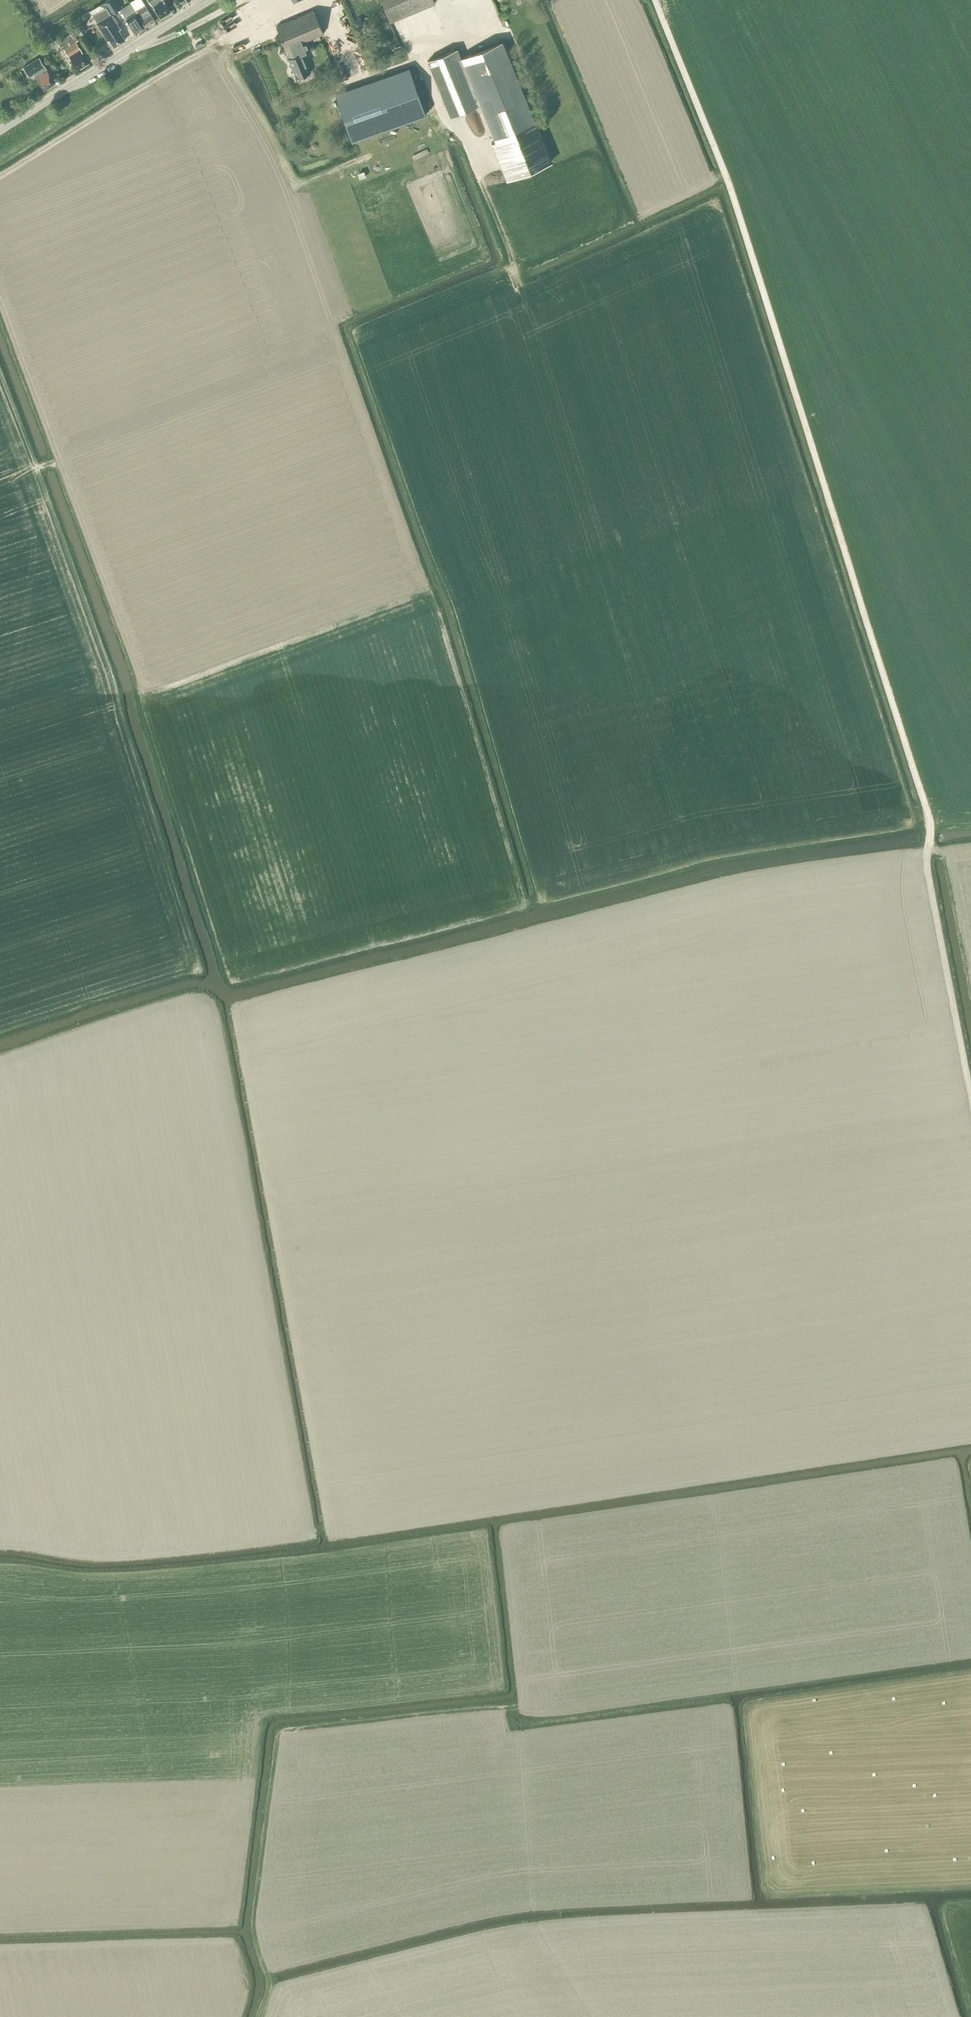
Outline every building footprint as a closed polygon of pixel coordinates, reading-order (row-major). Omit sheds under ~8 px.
[(115,0),(107,0),(105,2),(112,14),(120,9),(115,0)] [(145,27),(155,21),(145,4),(142,0),(132,0),(130,1),(145,27)] [(170,12),(163,0),(148,0),(160,18),(170,12)] [(433,0),(380,0),(389,22),(434,3),(433,0)] [(134,33),(144,27),(130,3),(120,10),(134,33)] [(105,6),(92,14),(97,21),(96,22),(101,29),(106,38),(107,41),(109,40),(114,47),(124,40),(118,30),(120,29),(105,6)] [(323,33),(313,10),(275,26),(285,49),(286,49),(290,58),(288,58),(296,78),(310,72),(302,53),(310,50),(306,40),(323,33)] [(357,26),(364,24),(360,15),(354,18),(357,26)] [(88,34),(81,24),(75,28),(81,38),(88,34)] [(82,52),(75,41),(80,38),(74,28),(69,31),(70,34),(60,40),(64,48),(63,48),(76,70),(88,62),(82,52)] [(536,124),(502,40),(461,57),(457,48),(427,60),(450,116),(480,104),(495,141),(491,143),(506,180),(552,161),(537,124),(536,124)] [(402,48),(400,44),(392,48),(394,52),(402,48)] [(33,61),(23,67),(26,72),(29,76),(33,73),(43,90),(54,83),(46,69),(44,66),(39,57),(43,55),(41,51),(30,58),(33,61)] [(26,72),(23,67),(23,66),(17,70),(20,75),(26,72)] [(425,115),(408,68),(335,94),(352,141),(425,115)]
